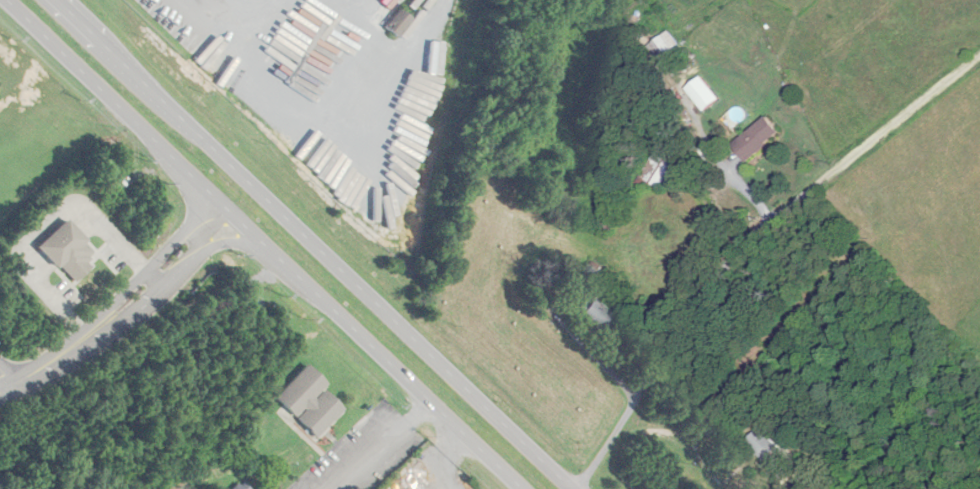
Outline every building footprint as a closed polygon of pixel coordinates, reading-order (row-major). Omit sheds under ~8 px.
[(399,12),(393,23),(402,29),(409,19),(399,12)] [(679,48),(671,33),(646,47),(655,61),(679,48)] [(721,99),(703,77),(687,90),(705,113),(721,99)] [(747,162),(782,134),(768,117),(733,145),(747,162)] [(683,160),(660,146),(640,177),(663,192),(683,160)] [(90,267),(84,261),(95,251),(65,219),(36,245),(71,284),(90,267)] [(592,281),(599,272),(591,266),(584,276),(592,281)] [(614,315),(592,298),(579,315),(601,332),(614,315)] [(274,398),(316,439),(347,407),(305,366),(274,398)] [(772,442),(761,431),(748,443),(759,454),(772,442)]
